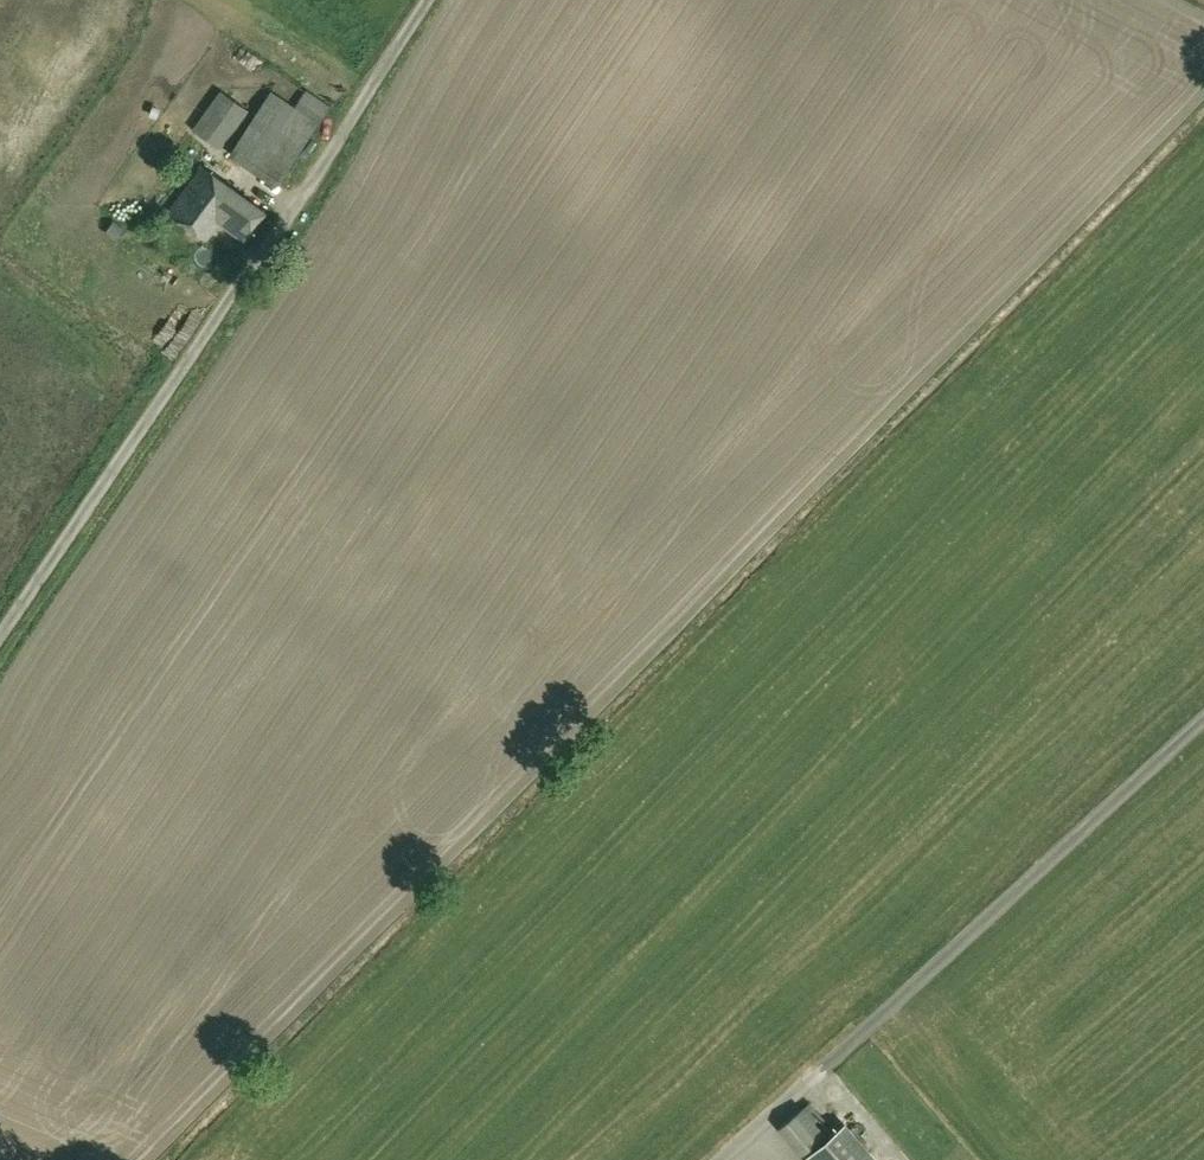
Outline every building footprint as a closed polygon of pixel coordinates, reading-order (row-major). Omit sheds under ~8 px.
[(277,186),(318,122),(329,107),(305,91),(295,107),(270,90),(230,152),(277,186)] [(220,91),(194,130),(221,149),(248,110),(220,91)] [(202,166),(168,212),(206,240),(218,223),(243,242),(264,213),(202,166)] [(124,238),(132,228),(117,217),(110,227),(124,238)] [(858,1140),(843,1123),(828,1136),(802,1107),(781,1127),(810,1159),(875,1159),(858,1140)]
